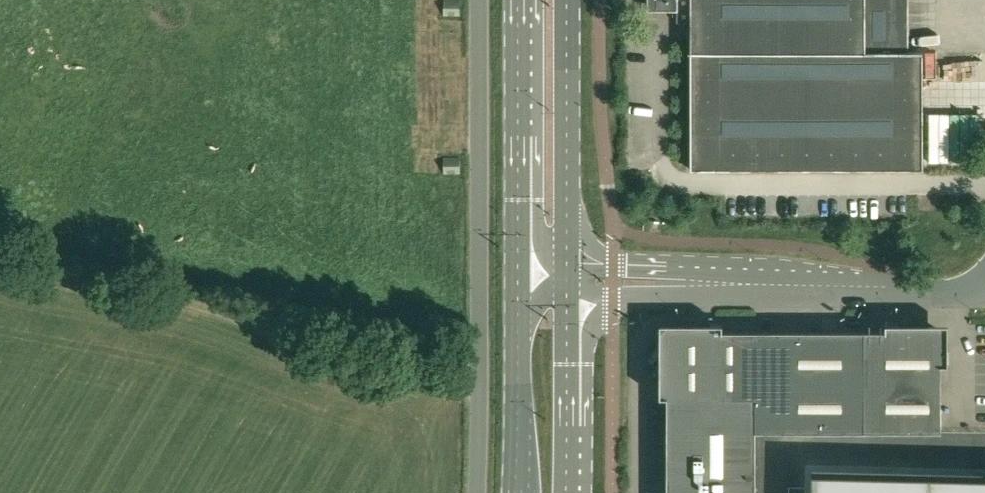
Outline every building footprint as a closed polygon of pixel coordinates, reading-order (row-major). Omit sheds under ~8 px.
[(443,16),(460,16),(460,0),(443,0),(443,16)] [(647,9),(678,9),(678,0),(647,0),(647,9)] [(711,169),(777,169),(863,169),(876,169),(922,169),(922,147),(922,71),(922,62),(922,53),(907,53),(893,53),(893,0),(691,0),(691,28),(691,169),(711,169)] [(444,159),(444,176),(460,176),(460,160),(444,159)] [(948,323),(886,323),(886,330),(804,331),(722,331),(722,323),(660,323),(660,397),(667,397),(667,492),(755,492),(755,431),(941,430),(941,366),(948,366),(948,323)] [(812,492),(984,492),(984,476),(812,471),(812,492)]
